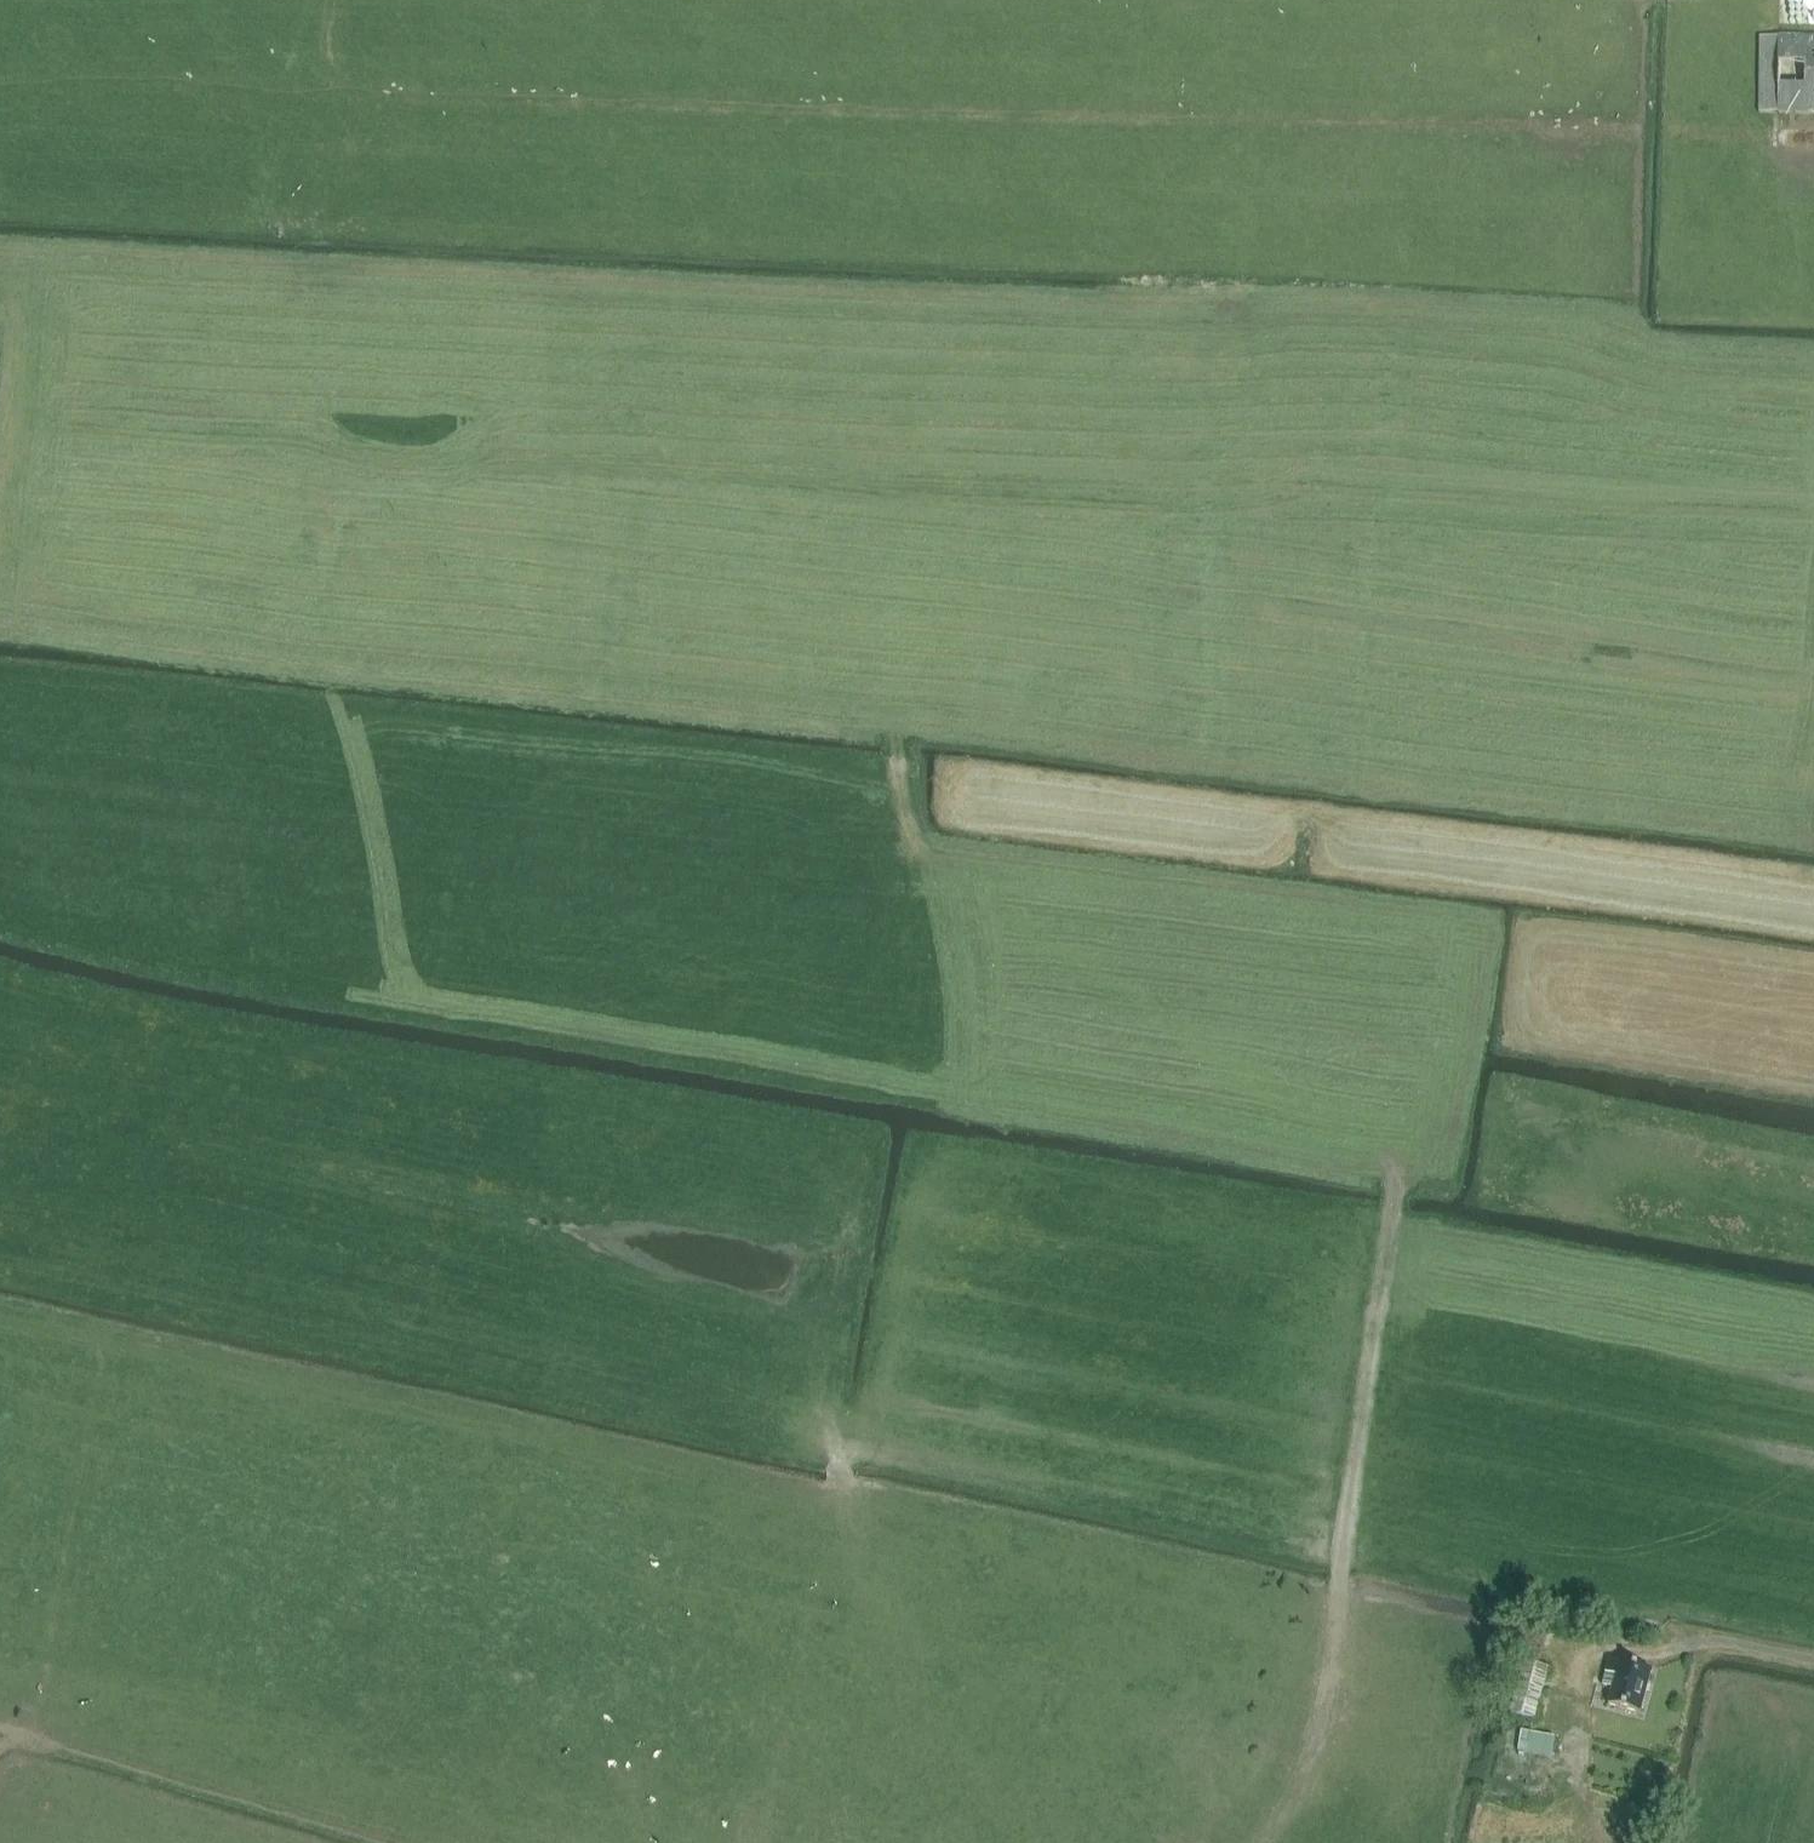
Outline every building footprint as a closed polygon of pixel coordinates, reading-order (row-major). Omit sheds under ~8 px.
[(1759,37),(1759,113),(1813,113),(1813,37),(1759,37)] [(1603,1684),(1612,1687),(1608,1704),(1640,1712),(1651,1669),(1610,1659),(1603,1684)] [(1548,1669),(1524,1663),(1511,1715),(1534,1721),(1548,1669)] [(1524,1750),(1558,1755),(1562,1735),(1528,1729),(1524,1750)]
